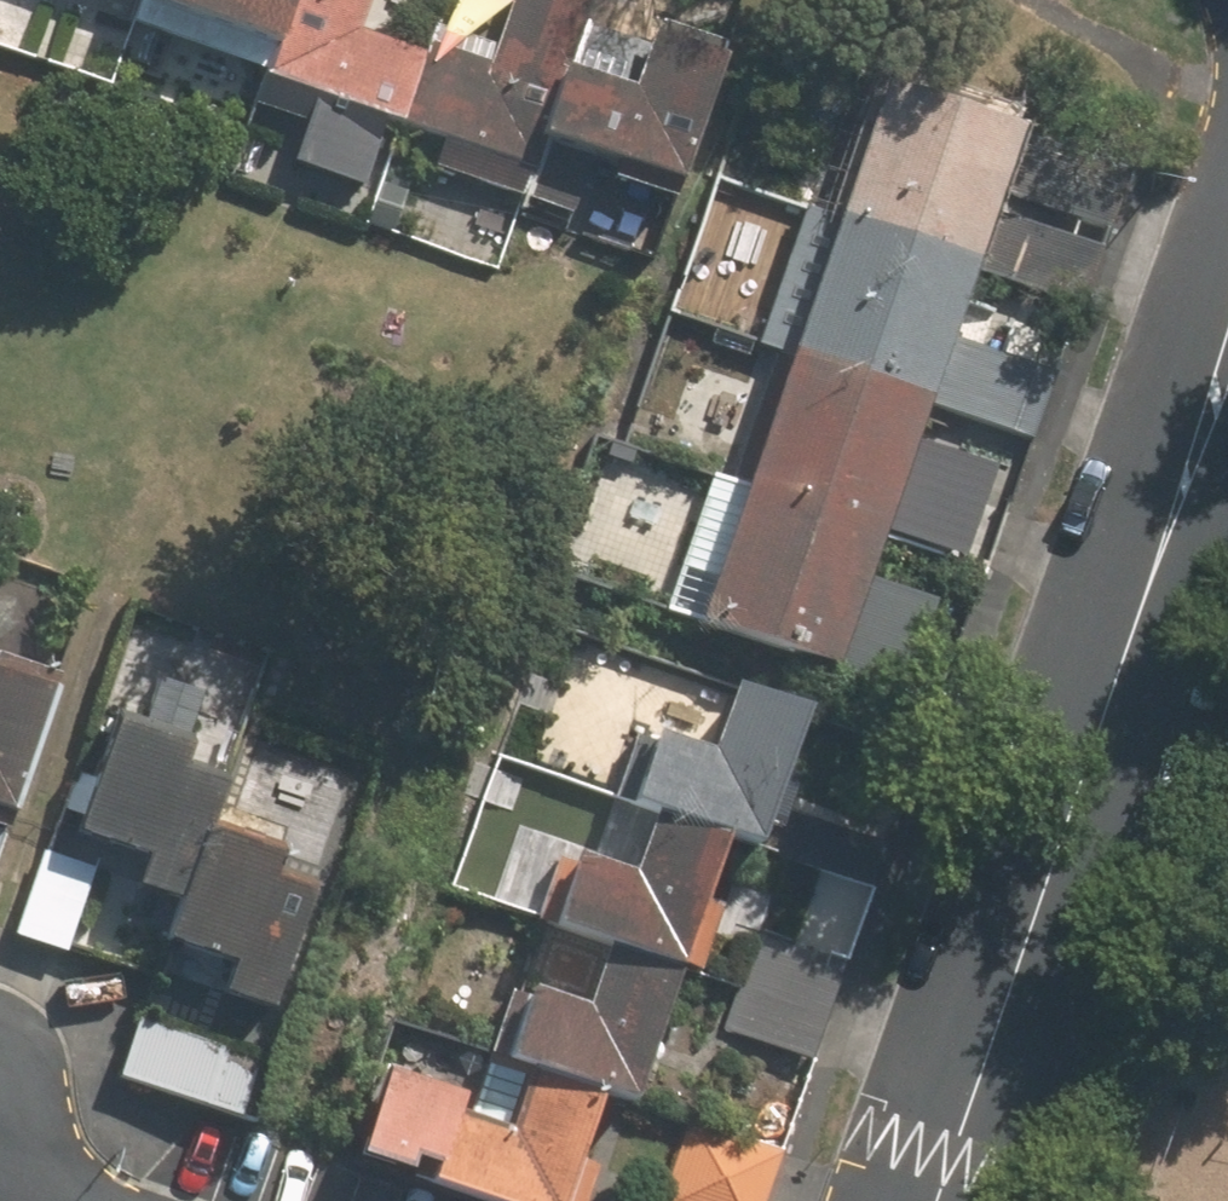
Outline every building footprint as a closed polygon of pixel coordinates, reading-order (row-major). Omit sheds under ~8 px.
[(275,47),(292,0),(141,0),(141,1),(275,47)] [(410,93),(434,25),(371,3),(372,0),(292,0),(275,47),(265,78),(399,124),(410,93)] [(544,140),(568,71),(593,1),(590,0),(510,0),(495,45),(434,25),(410,93),(399,125),(533,171),(544,140)] [(544,140),(679,186),(726,50),(650,24),(627,91),(568,71),(544,140)] [(966,271),(1014,137),(883,91),(836,226),(966,271)] [(919,406),(966,271),(836,226),(788,360),(919,406)] [(872,540),(919,406),(788,360),(741,495),(872,540)] [(824,675),(872,540),(741,495),(694,629),(824,675)] [(11,813),(54,685),(0,668),(0,809),(11,813)] [(733,842),(753,849),(800,720),(731,695),(710,754),(650,732),(624,803),(665,818),(733,842)] [(116,714),(78,841),(140,859),(131,888),(178,902),(201,822),(212,784),(177,774),(189,735),(116,714)] [(675,969),(686,973),(733,842),(665,818),(643,877),(583,856),(557,927),(606,944),(675,969)] [(178,902),(164,949),(226,968),(217,997),(264,1011),(299,893),(264,882),(275,844),(201,822),(178,902)] [(93,863),(48,848),(20,930),(64,945),(93,863)] [(600,1091),(627,1101),(675,969),(606,944),(584,1005),(524,984),(498,1055),(531,1067),(600,1091)] [(202,1110),(220,1063),(137,1032),(119,1080),(202,1110)] [(493,1200),(560,1200),(600,1091),(531,1067),(510,1127),(450,1105),(424,1176),(493,1200)] [(781,1148),(690,1118),(662,1200),(763,1200),(781,1148)]
